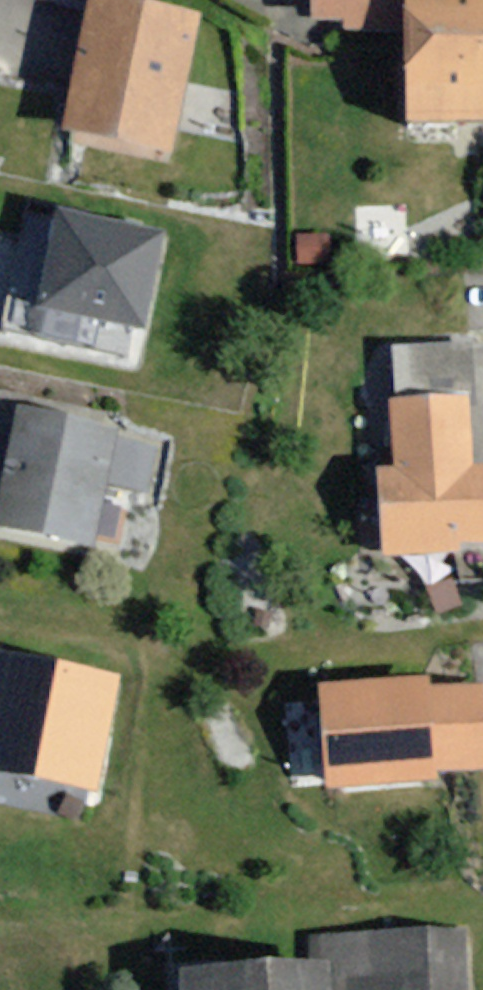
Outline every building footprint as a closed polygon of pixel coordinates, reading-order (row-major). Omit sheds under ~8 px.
[(128,0),(86,0),(60,132),(163,152),(191,12),(128,0)] [(301,26),(397,29),(397,0),(302,0),(301,26)] [(397,29),(397,123),(482,123),(482,0),(397,0),(397,29)] [(164,233),(60,208),(39,308),(145,333),(164,233)] [(381,396),(386,467),(372,468),(377,540),(482,533),(482,462),(468,463),(463,391),(381,396)] [(15,404),(0,472),(0,524),(92,543),(117,426),(15,404)] [(123,674),(1,647),(0,653),(0,770),(97,792),(123,674)] [(316,684),(323,773),(482,762),(482,695),(481,672),(316,684)] [(310,933),(312,972),(185,979),(185,989),(459,989),(455,925),(310,933)]
